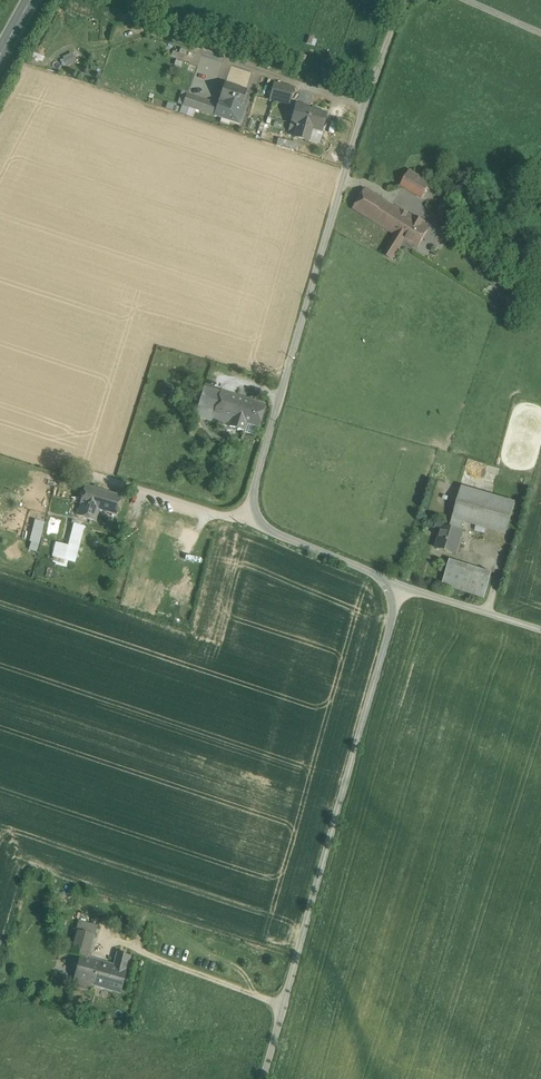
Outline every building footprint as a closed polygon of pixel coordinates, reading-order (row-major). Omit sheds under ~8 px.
[(63,57),(67,65),(77,60),(73,52),(63,57)] [(293,88),(274,83),(270,99),(289,104),(293,88)] [(245,91),(225,84),(220,100),(240,106),(245,91)] [(219,104),(187,94),(183,105),(215,116),(219,104)] [(220,100),(219,104),(215,116),(222,118),(223,116),(230,118),(230,120),(239,123),(245,107),(240,106),(220,100)] [(307,106),(296,104),(294,112),(293,111),(290,112),(290,115),(291,117),(293,118),(290,129),(296,131),(294,137),(308,140),(312,128),(322,131),(326,113),(307,108),(307,106)] [(429,184),(410,172),(401,186),(421,198),(429,184)] [(407,214),(364,188),(352,208),(395,235),(407,214)] [(429,227),(407,214),(395,235),(403,240),(404,240),(417,248),(429,227)] [(403,240),(395,235),(383,254),(392,259),(403,240)] [(221,392),(205,387),(196,414),(212,420),(221,392)] [(238,397),(221,392),(212,420),(212,421),(238,429),(237,430),(239,430),(239,429),(243,431),(246,423),(232,418),(238,397)] [(265,405),(238,397),(232,418),(246,423),(258,427),(265,405)] [(86,485),(76,515),(96,521),(99,510),(94,508),(99,489),(86,485)] [(515,502),(462,487),(453,518),(463,522),(506,534),(515,502)] [(122,496),(99,489),(94,508),(99,510),(116,515),(122,496)] [(463,522),(453,518),(450,528),(460,531),(463,522)] [(84,526),(74,523),(72,531),(82,534),(84,526)] [(450,528),(443,526),(436,548),(456,554),(462,532),(460,531),(450,528)] [(492,572),(450,559),(442,585),(485,599),(492,572)] [(98,926),(79,920),(69,953),(81,956),(88,958),(92,943),(93,943),(98,926)] [(88,958),(81,956),(75,979),(92,984),(120,992),(129,956),(118,952),(114,966),(88,958)] [(92,984),(75,979),(73,986),(90,991),(92,984)]
